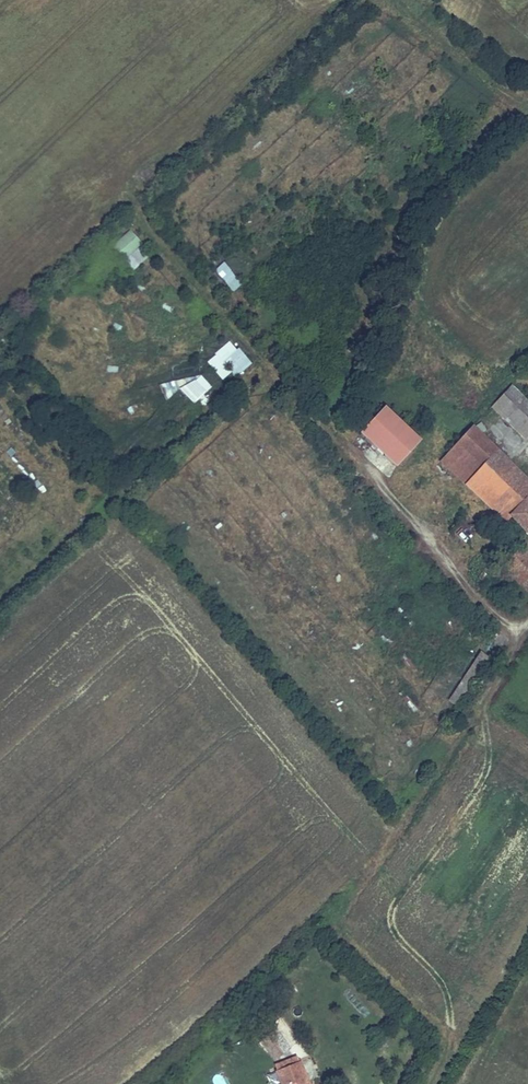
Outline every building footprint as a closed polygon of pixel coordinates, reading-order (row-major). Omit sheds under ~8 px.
[(136,250),(142,244),(129,231),(109,249),(132,273),(145,260),(136,250)] [(241,284),(223,263),(215,270),(233,292),(241,284)] [(252,364),(239,349),(222,362),(235,378),(252,364)] [(199,373),(198,362),(170,365),(171,376),(199,373)] [(193,405),(211,387),(198,375),(180,392),(193,405)] [(162,397),(179,394),(177,381),(160,384),(162,397)] [(492,407),(525,440),(527,436),(527,401),(512,387),(492,407)] [(399,466),(420,442),(386,411),(364,435),(399,466)] [(441,460),(504,524),(509,518),(527,537),(527,481),(473,427),(441,460)] [(449,700),(460,707),(491,659),(480,652),(449,700)] [(276,1030),(260,1042),(274,1061),(291,1049),(276,1030)] [(276,1072),(281,1083),(310,1083),(301,1062),(276,1072)]
